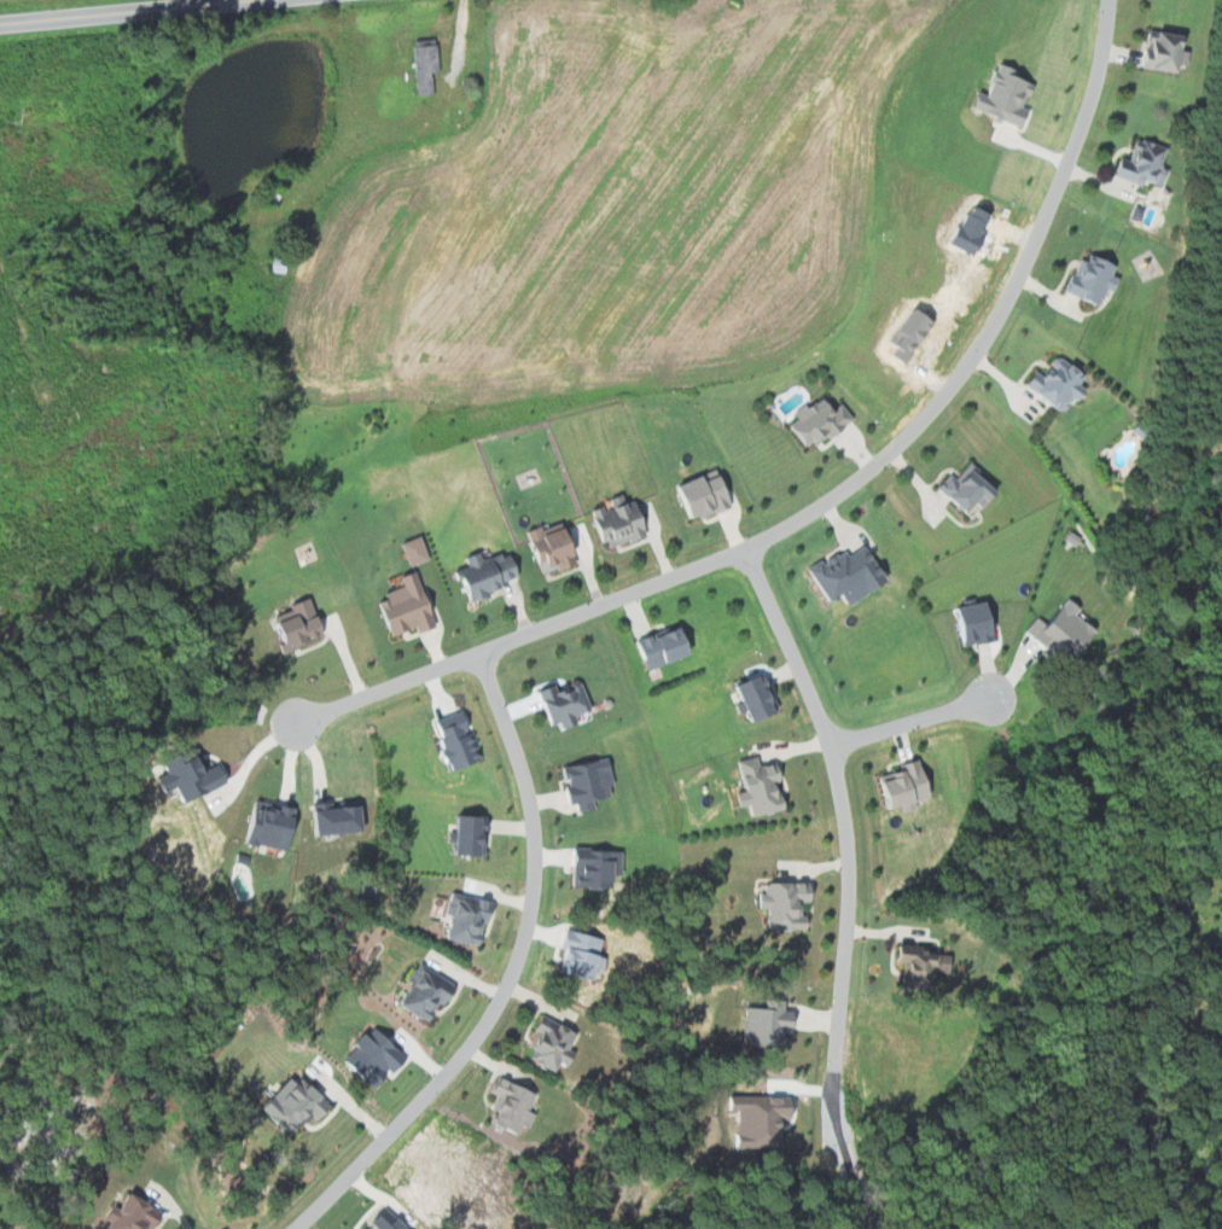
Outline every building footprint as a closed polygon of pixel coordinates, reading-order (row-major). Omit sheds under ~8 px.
[(1184,73),(1190,35),(1151,29),(1149,42),(1144,41),(1141,67),(1184,73)] [(443,72),(442,44),(418,45),(421,95),(437,94),(436,72),(443,72)] [(1028,126),(1034,110),(1029,109),(1038,82),(1019,75),(1021,68),(1001,61),(989,94),(983,92),(977,108),(1028,126)] [(1117,175),(1147,187),(1150,179),(1167,186),(1173,169),(1165,166),(1172,148),(1142,137),(1133,160),(1125,156),(1117,175)] [(1069,291),(1104,306),(1113,285),(1113,284),(1121,265),(1087,250),(1069,291)] [(1028,386),(1068,409),(1075,396),(1086,402),(1093,390),(1085,386),(1091,374),(1061,357),(1049,377),(1037,370),(1028,386)] [(846,403),(837,409),(828,396),(813,407),(812,406),(791,421),(811,448),(820,440),(824,446),(859,420),(846,403)] [(941,486),(975,515),(984,504),(990,508),(1005,491),(973,464),(960,480),(952,473),(941,486)] [(609,550),(654,535),(642,500),(609,511),(608,505),(595,510),(609,550)] [(569,520),(534,534),(549,572),(563,567),(565,572),(586,563),(569,520)] [(405,543),(414,567),(433,559),(424,536),(405,543)] [(836,603),(850,594),(857,606),(894,582),(878,556),(875,559),(868,548),(854,557),(848,549),(815,570),(836,603)] [(475,604),(496,596),(495,593),(508,588),(506,583),(524,577),(517,556),(490,565),(485,552),(469,557),(472,567),(463,570),(475,604)] [(407,587),(385,594),(397,635),(421,628),(423,634),(440,628),(423,571),(403,577),(407,587)] [(1029,631),(1069,662),(1077,652),(1083,657),(1103,632),(1080,614),(1085,607),(1071,596),(1049,624),(1040,617),(1029,631)] [(275,617),(286,652),(329,640),(317,597),(295,603),(297,611),(275,617)] [(958,607),(963,647),(1001,642),(996,602),(958,607)] [(652,673),(699,652),(686,623),(639,643),(652,673)] [(559,724),(566,721),(569,729),(582,724),(579,716),(595,710),(586,685),(562,694),(558,685),(542,691),(549,709),(553,707),(559,724)] [(191,804),(232,783),(224,765),(212,771),(203,752),(185,760),(182,754),(166,761),(172,773),(164,777),(172,792),(182,787),(191,804)] [(740,761),(747,792),(742,793),(746,808),(755,806),(758,818),(792,810),(782,763),(764,767),(762,756),(740,761)] [(567,766),(574,805),(581,804),(583,812),(599,810),(598,801),(619,797),(612,758),(567,766)] [(939,797),(926,758),(903,765),(904,770),(882,777),(894,812),(939,797)] [(247,843),(295,850),(301,809),(253,802),(247,843)] [(325,837),(369,832),(366,803),(322,807),(325,837)] [(491,857),(492,817),(464,816),(463,856),(491,857)] [(621,850),(578,849),(578,888),(620,889),(621,850)] [(815,930),(815,917),(808,917),(808,904),(819,904),(819,884),(766,884),(766,911),(773,911),(773,930),(815,930)] [(903,947),(901,963),(907,964),(905,987),(939,991),(941,972),(954,974),(956,953),(903,947)] [(412,982),(416,984),(404,1006),(438,1024),(459,985),(421,965),(412,982)] [(792,1047),(792,1031),(801,1031),(801,1016),(790,1016),(790,1001),(767,1001),(767,1009),(749,1008),(748,1029),(745,1029),(744,1045),(792,1047)] [(532,1058),(559,1073),(565,1062),(574,1067),(580,1055),(573,1051),(582,1034),(547,1014),(529,1045),(537,1049),(532,1058)] [(316,1115),(324,1122),(338,1105),(300,1073),(268,1111),(298,1137),(316,1115)] [(534,1129),(541,1114),(534,1111),(542,1094),(499,1075),(492,1092),(502,1096),(491,1121),(523,1136),(527,1126),(534,1129)] [(164,1209),(127,1192),(109,1228),(155,1228),(164,1209)]
